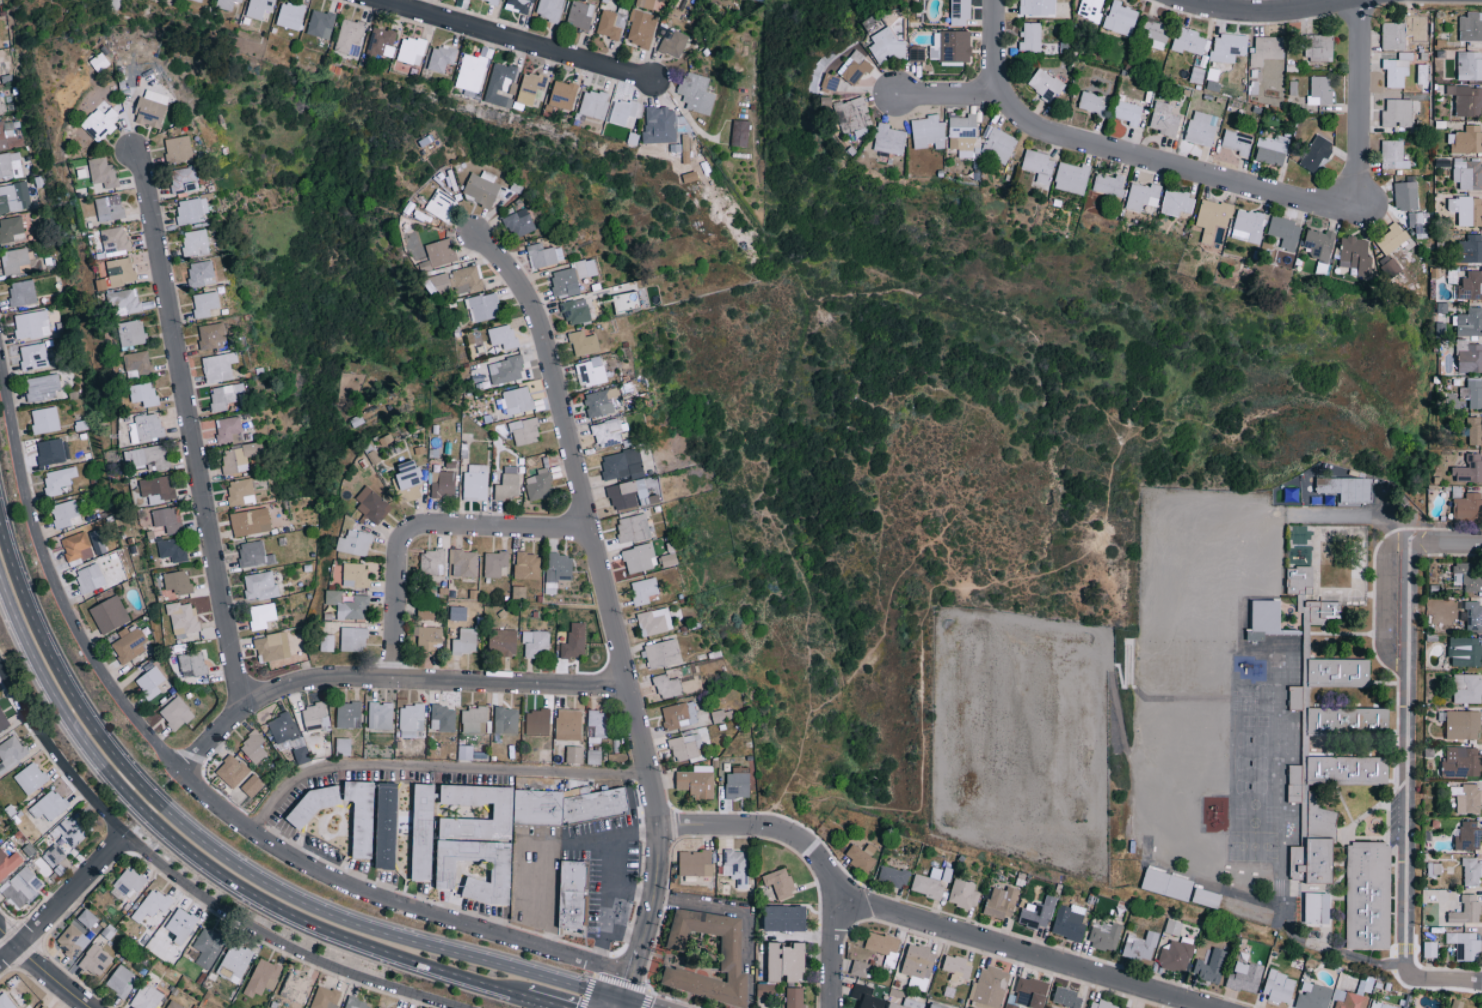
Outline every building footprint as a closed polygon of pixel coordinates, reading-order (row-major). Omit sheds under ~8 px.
[(236,0),(217,0),(216,7),(234,11),(236,0)] [(274,0),(249,0),(246,16),(262,20),(265,10),(272,11),(274,0)] [(305,6),(282,0),(276,24),(299,30),(305,6)] [(531,11),(533,0),(508,0),(507,7),(531,11)] [(557,21),(563,0),(539,0),(535,15),(557,21)] [(587,30),(596,7),(577,0),(573,0),(565,22),(587,30)] [(655,0),(636,0),(635,5),(653,9),(655,0)] [(951,25),(970,25),(970,0),(951,0),(951,25)] [(1055,15),(1055,0),(1020,0),(1020,14),(1055,15)] [(1076,16),(1097,22),(1104,0),(1081,0),(1076,16)] [(1131,36),(1138,11),(1120,6),(1121,1),(1117,0),(1111,0),(1103,28),(1131,36)] [(336,15),(313,8),(306,32),(329,39),(336,15)] [(597,34),(620,39),(625,13),(602,8),(597,34)] [(648,48),(658,16),(634,9),(625,41),(648,48)] [(1481,40),(1481,12),(1460,12),(1459,40),(1481,40)] [(1431,35),(1431,14),(1403,15),(1403,22),(1382,22),(1383,49),(1410,49),(1410,35),(1431,35)] [(357,57),(366,24),(343,18),(334,50),(357,57)] [(1170,25),(1144,19),(1139,44),(1165,50),(1170,25)] [(1041,22),(1023,22),(1022,42),(1019,42),(1019,51),(1041,51),(1041,22)] [(363,62),(379,66),(381,56),(391,58),(398,32),(372,26),(363,62)] [(1199,31),(1180,27),(1177,38),(1173,37),(1171,49),(1202,55),(1206,38),(1198,36),(1199,31)] [(689,36),(675,29),(670,39),(664,36),(658,48),(679,58),(689,36)] [(971,31),(935,30),(934,45),(930,45),(930,60),(971,61),(971,31)] [(906,40),(893,40),(893,31),(873,31),(872,45),(875,45),(874,59),(905,60),(906,40)] [(1235,62),(1235,54),(1246,55),(1247,36),(1212,34),(1211,61),(1235,62)] [(1333,61),(1334,35),(1309,34),(1308,60),(1333,61)] [(420,66),(426,42),(403,36),(396,60),(420,66)] [(1255,37),(1255,53),(1250,53),(1250,66),(1262,66),(1262,59),(1283,58),(1283,36),(1255,37)] [(445,63),(453,64),(456,49),(432,45),(428,70),(443,73),(445,63)] [(854,86),(872,64),(855,50),(837,72),(854,86)] [(909,60),(924,60),(924,50),(909,50),(909,60)] [(1481,80),(1481,51),(1458,51),(1457,79),(1481,80)] [(89,60),(97,72),(110,64),(102,52),(89,60)] [(1386,87),(1404,87),(1404,75),(1410,75),(1410,52),(1398,52),(1398,59),(1382,59),(1382,68),(1387,68),(1386,87)] [(454,86),(478,93),(488,60),(464,53),(454,86)] [(484,102),(501,105),(504,92),(513,94),(518,67),(492,62),(484,102)] [(1026,85),(1051,103),(1064,84),(1039,66),(1026,85)] [(1205,89),(1222,93),(1225,82),(1216,80),(1218,70),(1210,68),(1205,89)] [(534,99),(540,101),(547,77),(524,70),(516,101),(532,106),(534,99)] [(706,91),(710,77),(685,70),(679,93),(684,94),(681,105),(710,113),(716,94),(706,91)] [(1308,104),(1331,103),(1330,75),(1311,76),(1311,95),(1308,95),(1308,104)] [(549,105),(573,109),(578,84),(554,80),(549,105)] [(1455,115),(1481,116),(1481,86),(1447,85),(1447,94),(1456,94),(1455,115)] [(169,96),(143,88),(133,121),(159,129),(169,96)] [(609,94),(584,89),(579,113),(604,119),(609,94)] [(1101,104),(1103,96),(1082,90),(1078,107),(1103,114),(1105,105),(1101,104)] [(862,95),(833,104),(843,134),(853,131),(855,137),(874,131),(862,95)] [(633,127),(638,103),(614,98),(609,123),(633,127)] [(1413,99),(1386,98),(1386,109),(1382,109),(1382,126),(1412,127),(1413,99)] [(1149,130),(1176,135),(1182,105),(1155,99),(1149,130)] [(1139,127),(1143,105),(1115,100),(1112,117),(1130,120),(1129,126),(1139,127)] [(98,107),(80,124),(98,143),(115,127),(112,122),(120,115),(112,107),(104,114),(98,107)] [(674,107),(646,107),(646,138),(675,137),(674,107)] [(1211,147),(1220,117),(1194,109),(1185,139),(1211,147)] [(949,148),(958,148),(958,156),(980,156),(980,137),(976,137),(976,113),(967,113),(968,117),(949,117),(949,148)] [(911,118),(914,147),(935,145),(935,148),(946,148),(944,122),(938,122),(938,116),(911,118)] [(748,146),(749,120),(733,119),(732,146),(748,146)] [(890,124),(879,121),(873,149),(902,155),(907,131),(889,127),(890,124)] [(1481,152),(1481,124),(1465,125),(1465,132),(1450,132),(1450,152),(1481,152)] [(980,152),(1005,165),(1018,139),(993,126),(980,152)] [(1252,134),(1225,129),(1222,146),(1239,149),(1238,155),(1248,156),(1252,134)] [(1259,135),(1252,158),(1281,167),(1290,138),(1275,133),(1273,140),(1259,135)] [(1300,165),(1318,174),(1333,142),(1314,133),(1300,165)] [(168,164),(194,158),(189,134),(163,140),(168,164)] [(1403,159),(1403,140),(1382,139),(1381,167),(1410,168),(1410,160),(1403,159)] [(1021,168),(1037,172),(1035,182),(1048,185),(1055,158),(1025,150),(1021,168)] [(18,151),(0,154),(0,179),(22,175),(18,151)] [(92,183),(103,182),(104,188),(118,186),(114,163),(107,164),(106,156),(88,159),(92,183)] [(1453,181),(1460,181),(1460,189),(1481,189),(1481,162),(1454,161),(1453,181)] [(1054,189),(1084,194),(1089,165),(1081,164),(1081,166),(1058,162),(1054,189)] [(199,189),(195,166),(169,170),(172,193),(199,189)] [(491,207),(502,181),(482,172),(481,176),(471,172),(462,194),(491,207)] [(1121,197),(1127,176),(1116,173),(1115,178),(1096,173),(1092,190),(1121,197)] [(1395,209),(1418,208),(1417,181),(1394,182),(1395,209)] [(31,208),(26,182),(0,186),(0,213),(31,208)] [(1162,186),(1151,183),(1150,187),(1131,182),(1125,208),(1140,212),(1142,203),(1157,207),(1162,186)] [(1161,213),(1179,215),(1180,211),(1192,213),(1195,194),(1165,189),(1161,213)] [(447,222),(458,203),(436,190),(425,209),(447,222)] [(98,222),(124,218),(120,194),(94,198),(98,222)] [(1475,196),(1448,197),(1449,211),(1458,211),(1459,225),(1476,225),(1475,196)] [(208,220),(204,197),(175,202),(179,225),(208,220)] [(1196,225),(1204,227),(1201,241),(1212,244),(1216,225),(1228,228),(1233,205),(1202,198),(1196,225)] [(535,229),(526,207),(503,217),(512,239),(535,229)] [(1231,238),(1259,244),(1265,214),(1237,208),(1231,238)] [(1424,212),(1409,212),(1409,227),(1415,227),(1415,238),(1424,238),(1424,212)] [(24,240),(22,217),(0,218),(0,242),(24,240)] [(1300,221),(1270,217),(1268,234),(1281,236),(1280,249),(1296,251),(1300,221)] [(1409,240),(1398,220),(1387,226),(1390,232),(1376,240),(1384,254),(1409,240)] [(129,250),(127,226),(102,229),(104,252),(129,250)] [(185,257),(210,252),(205,228),(181,233),(185,257)] [(1329,262),(1335,232),(1327,230),(1326,232),(1308,229),(1303,247),(1311,249),(1309,257),(1329,262)] [(1467,233),(1467,241),(1456,241),(1456,261),(1481,262),(1481,234),(1467,233)] [(1342,236),(1340,266),(1358,267),(1357,275),(1368,275),(1369,258),(1368,258),(1369,238),(1342,236)] [(457,259),(450,237),(425,245),(432,267),(457,259)] [(561,246),(543,249),(542,242),(528,244),(532,267),(564,262),(561,246)] [(4,275),(30,270),(25,247),(0,252),(0,254),(4,275)] [(106,261),(110,286),(135,281),(131,256),(106,261)] [(575,261),(577,277),(597,275),(595,259),(575,261)] [(187,264),(191,287),(215,283),(211,260),(187,264)] [(432,275),(438,298),(483,288),(477,264),(432,275)] [(555,297),(579,293),(575,267),(550,272),(555,297)] [(1481,299),(1481,270),(1465,270),(1465,287),(1458,287),(1457,298),(1481,299)] [(96,280),(97,290),(110,288),(108,277),(96,280)] [(13,308),(37,302),(32,278),(7,284),(13,308)] [(127,314),(141,311),(137,287),(105,292),(108,309),(116,308),(116,307),(126,306),(127,314)] [(612,296),(615,313),(640,307),(637,290),(612,296)] [(220,307),(217,291),(192,295),(196,318),(211,316),(209,309),(220,307)] [(475,321),(502,315),(497,291),(464,298),(467,309),(472,308),(475,321)] [(590,319),(587,297),(561,302),(565,324),(590,319)] [(1468,308),(1468,314),(1457,313),(1457,335),(1481,335),(1481,308),(1468,308)] [(13,315),(16,340),(49,335),(46,310),(13,315)] [(122,348),(147,342),(141,318),(116,324),(122,348)] [(502,343),(504,350),(518,346),(512,322),(487,329),(492,346),(502,343)] [(225,342),(223,323),(199,325),(201,344),(225,342)] [(573,355),(600,352),(598,334),(584,336),(584,330),(570,332),(573,355)] [(48,367),(44,342),(18,346),(23,371),(48,367)] [(1481,350),(1481,347),(1481,344),(1468,344),(1468,350),(1459,350),(1458,371),(1481,372),(1481,350)] [(126,371),(137,369),(138,376),(152,373),(148,350),(123,355),(126,371)] [(233,378),(231,363),(239,362),(236,351),(201,358),(206,383),(233,378)] [(487,363),(492,385),(525,377),(520,355),(487,363)] [(606,382),(603,358),(576,361),(579,385),(606,382)] [(56,397),(55,390),(61,389),(58,373),(24,379),(28,403),(56,397)] [(1470,378),(1469,408),(1481,409),(1481,387),(1481,382),(1481,378),(1470,378)] [(143,401),(143,406),(157,405),(154,382),(129,385),(131,402),(143,401)] [(237,401),(236,395),(245,393),(243,383),(209,389),(213,412),(228,410),(227,403),(237,401)] [(507,416),(533,409),(528,386),(501,392),(507,416)] [(589,417),(615,412),(613,400),(621,399),(619,387),(584,394),(589,417)] [(59,430),(57,406),(30,410),(33,434),(59,430)] [(131,442),(162,438),(159,412),(134,416),(135,423),(129,424),(131,442)] [(244,437),(239,415),(214,420),(218,442),(244,437)] [(516,446),(541,440),(535,416),(510,423),(516,446)] [(1481,445),(1481,434),(1481,417),(1466,417),(1466,436),(1469,436),(1469,444),(1481,445)] [(623,443),(620,420),(592,424),(596,447),(623,443)] [(37,442),(39,464),(69,461),(67,439),(37,442)] [(172,466),(167,443),(123,452),(125,460),(133,459),(135,467),(153,463),(155,470),(172,466)] [(224,475),(249,471),(247,457),(261,455),(259,444),(220,450),(224,475)] [(644,473),(638,447),(599,456),(605,482),(644,473)] [(1467,453),(1467,467),(1454,467),(1454,481),(1481,482),(1481,453),(1467,453)] [(422,484),(416,459),(399,464),(401,472),(398,473),(402,489),(422,484)] [(488,465),(465,464),(464,497),(487,498),(488,465)] [(495,484),(494,499),(518,499),(519,466),(503,466),(502,484),(495,484)] [(62,494),(60,487),(71,485),(69,478),(77,476),(75,467),(42,473),(47,496),(62,494)] [(524,477),(529,500),(554,496),(548,467),(536,469),(537,475),(524,477)] [(454,497),(455,472),(431,471),(431,496),(454,497)] [(231,507),(255,502),(250,478),(226,483),(231,507)] [(1316,478),(1315,493),(1338,493),(1338,503),(1368,504),(1369,479),(1316,478)] [(608,484),(611,509),(636,506),(634,490),(637,489),(636,481),(608,484)] [(355,498),(361,502),(356,508),(378,524),(392,506),(365,485),(355,498)] [(1466,493),(1466,497),(1453,498),(1454,520),(1481,520),(1481,492),(1466,493)] [(56,529),(72,525),(71,522),(80,520),(75,500),(50,506),(56,529)] [(154,527),(166,525),(167,534),(182,531),(178,506),(151,510),(154,527)] [(230,512),(233,536),(271,531),(268,508),(230,512)] [(615,520),(621,544),(651,537),(645,513),(615,520)] [(1306,525),(1290,525),(1291,544),(1309,543),(1309,532),(1306,532),(1306,525)] [(339,536),(336,550),(368,557),(373,533),(348,528),(346,538),(339,536)] [(68,564),(92,555),(84,531),(60,540),(68,564)] [(171,557),(172,563),(187,561),(184,536),(157,539),(159,558),(171,557)] [(274,554),(264,555),(263,541),(239,542),(240,566),(274,564),(274,554)] [(653,568),(650,559),(655,558),(651,543),(621,550),(627,574),(653,568)] [(477,550),(449,549),(449,564),(453,564),(453,576),(477,576),(477,550)] [(420,574),(440,574),(440,565),(444,565),(445,550),(421,550),(420,574)] [(506,552),(485,551),(484,577),(505,578),(506,552)] [(514,579),(539,580),(540,553),(515,553),(514,579)] [(677,564),(675,553),(661,556),(663,567),(677,564)] [(545,593),(556,594),(556,580),(572,580),(572,554),(546,554),(545,593)] [(83,594),(112,582),(109,575),(115,572),(118,581),(123,579),(116,563),(104,568),(103,565),(104,565),(102,560),(73,571),(83,594)] [(1476,573),(1476,563),(1454,562),(1454,584),(1464,585),(1464,590),(1481,590),(1481,573),(1476,573)] [(343,586),(367,587),(368,563),(344,563),(343,586)] [(1309,569),(1311,600),(1317,600),(1317,602),(1337,602),(1337,618),(1324,616),(1324,619),(1324,620),(1315,619),(1315,625),(1307,625),(1307,660),(1339,660),(1366,660),(1366,679),(1366,691),(1340,691),(1308,691),(1308,710),(1340,709),(1386,709),(1385,740),(1340,739),(1307,738),(1307,741),(1307,759),(1340,758),(1385,758),(1384,789),(1340,788),(1305,788),(1305,795),(1315,795),(1315,802),(1317,812),(1336,818),(1336,850),(1329,849),(1329,862),(1329,884),(1288,884),(1289,863),(1289,850),(1300,850),(1299,807),(1286,808),(1286,802),(1286,768),(1299,768),(1299,741),(1299,715),(1286,715),(1286,688),(1300,689),(1300,680),(1300,619),(1300,615),(1295,614),(1295,597),(1284,597),(1283,569),(1309,569)] [(165,590),(174,588),(175,595),(191,593),(189,570),(163,573),(165,590)] [(246,600),(277,596),(274,571),(243,574),(246,600)] [(631,582),(635,606),(650,603),(649,596),(659,594),(656,577),(631,582)] [(326,604),(338,604),(337,618),(368,619),(369,595),(353,595),(353,601),(342,601),(342,590),(326,590),(326,604)] [(90,607),(100,634),(129,623),(118,596),(90,607)] [(1251,600),(1251,632),(1278,632),(1278,600),(1251,600)] [(198,631),(194,601),(169,604),(173,639),(185,637),(184,632),(198,631)] [(1467,601),(1466,630),(1481,630),(1481,601),(1467,601)] [(252,630),(267,627),(266,621),(277,619),(274,603),(248,607),(252,630)] [(1455,605),(1444,605),(1445,625),(1456,625),(1455,605)] [(434,607),(419,607),(418,619),(434,619),(434,607)] [(642,637),(673,630),(668,607),(637,614),(642,637)] [(585,622),(569,622),(569,643),(560,643),(560,657),(584,658),(585,622)] [(118,633),(121,638),(110,644),(122,664),(145,651),(142,644),(146,641),(136,623),(118,633)] [(441,644),(442,627),(414,626),(414,635),(418,635),(418,651),(433,651),(433,644),(441,644)] [(340,651),(366,652),(367,628),(341,627),(340,651)] [(477,628),(460,628),(459,639),(452,638),(452,653),(476,653),(477,628)] [(517,630),(490,629),(489,651),(504,652),(503,656),(517,656),(517,630)] [(523,657),(549,657),(549,631),(524,631),(523,657)] [(255,636),(257,661),(289,658),(287,633),(255,636)] [(1481,667),(1481,655),(1481,638),(1449,637),(1449,658),(1452,658),(1452,666),(1481,667)] [(650,670),(681,663),(676,638),(645,645),(650,670)] [(183,678),(207,673),(202,650),(178,655),(183,678)] [(149,659),(141,666),(146,672),(134,681),(149,700),(162,690),(158,685),(165,680),(149,659)] [(669,680),(667,673),(654,676),(659,699),(682,694),(678,678),(669,680)] [(1481,703),(1481,695),(1481,674),(1454,674),(1454,703),(1481,703)] [(193,714),(177,696),(158,713),(175,731),(193,714)] [(336,727),(361,728),(361,702),(337,701),(336,727)] [(661,706),(665,729),(697,724),(694,701),(661,706)] [(368,729),(392,729),(392,702),(369,702),(368,729)] [(329,727),(326,703),(302,706),(305,731),(329,727)] [(399,737),(416,738),(416,732),(423,732),(424,705),(400,705),(399,737)] [(431,730),(455,731),(455,707),(431,706),(431,730)] [(462,732),(487,733),(487,708),(462,707),(462,732)] [(494,733),(518,733),(519,708),(494,708),(494,733)] [(10,725),(0,709),(0,731),(10,725)] [(526,735),(549,735),(550,710),(527,709),(526,735)] [(556,739),(581,740),(582,709),(557,709),(556,739)] [(730,709),(711,713),(713,723),(732,719),(730,709)] [(587,743),(600,743),(600,738),(609,738),(610,711),(588,711),(587,743)] [(1446,739),(1479,739),(1480,711),(1446,711),(1446,739)] [(268,753),(261,744),(265,741),(256,730),(238,745),(255,765),(268,753)] [(669,739),(674,762),(703,756),(699,733),(669,739)] [(0,763),(0,774),(29,756),(15,734),(0,744),(0,758),(2,762),(0,763)] [(310,761),(307,746),(293,749),(297,764),(310,761)] [(583,763),(583,746),(566,746),(566,763),(583,763)] [(1477,748),(1443,747),(1443,776),(1481,777),(1481,756),(1477,756),(1477,748)] [(601,760),(600,750),(587,751),(588,760),(601,760)] [(215,772),(233,789),(250,771),(231,754),(215,772)] [(13,776),(27,795),(48,780),(34,761),(13,776)] [(676,772),(676,790),(689,789),(689,798),(713,798),(713,766),(693,766),(693,772),(676,772)] [(727,798),(749,798),(749,767),(727,767),(727,798)] [(240,788),(251,797),(264,783),(253,773),(240,788)] [(373,859),(375,782),(346,781),(346,801),(356,801),(354,858),(373,859)] [(399,783),(380,782),(378,869),(397,869),(399,783)] [(413,880),(433,881),(435,784),(416,784),(413,880)] [(1480,813),(1480,786),(1450,785),(1450,795),(1457,795),(1456,813),(1480,813)] [(36,819),(43,813),(50,822),(69,806),(54,788),(28,809),(36,819)] [(613,818),(565,826),(562,807),(561,800),(613,792),(623,790),(627,807),(629,815),(613,818)] [(561,807),(560,829),(553,829),(511,828),(511,808),(512,792),(552,794),(561,794),(561,800),(561,807)] [(56,829),(73,848),(93,829),(76,811),(56,829)] [(1454,849),(1480,850),(1480,821),(1462,821),(1462,829),(1455,829),(1454,849)] [(1146,864),(1123,865),(1123,864),(1123,840),(1144,840),(1145,864),(1146,864)] [(876,860),(871,856),(876,848),(868,842),(863,850),(852,844),(845,854),(852,859),(850,862),(867,874),(876,860)] [(42,855),(54,868),(67,856),(55,843),(42,855)] [(1384,847),(1384,850),(1389,849),(1389,862),(1389,923),(1389,950),(1344,951),(1345,923),(1345,862),(1345,847),(1384,847)] [(0,849),(0,882),(23,861),(15,852),(8,858),(0,849)] [(747,889),(748,851),(724,850),(723,877),(737,877),(737,889),(747,889)] [(679,851),(679,876),(712,876),(713,851),(679,851)] [(1463,886),(1479,886),(1480,858),(1463,857),(1463,886)] [(1442,863),(1428,863),(1427,874),(1441,875),(1442,863)] [(25,864),(0,888),(0,891),(18,910),(44,885),(25,864)] [(909,872),(882,864),(876,881),(904,889),(909,872)] [(110,890),(124,900),(133,889),(138,893),(147,881),(127,866),(110,890)] [(773,884),(778,899),(796,893),(787,867),(762,876),(766,886),(773,884)] [(941,899),(944,886),(938,885),(942,869),(932,867),(929,877),(915,873),(911,892),(941,899)] [(1220,898),(1224,900),(1227,894),(1274,909),(1270,924),(1268,929),(1251,924),(1220,915),(1159,897),(1139,891),(1145,871),(1159,875),(1193,884),(1191,889),(1220,898)] [(974,890),(976,883),(954,878),(948,903),(976,909),(980,892),(974,890)] [(1019,889),(1008,886),(1007,891),(992,887),(984,913),(1010,920),(1019,889)] [(146,913),(152,917),(158,907),(166,912),(173,901),(152,887),(132,917),(139,923),(146,913)] [(585,894),(583,930),(559,929),(560,893),(585,894)] [(1329,924),(1330,893),(1306,893),(1305,924),(1329,924)] [(1448,923),(1481,922),(1480,902),(1476,902),(1476,894),(1462,895),(1462,912),(1448,912),(1448,923)] [(1019,922),(1047,930),(1055,900),(1046,898),(1044,906),(1025,901),(1019,922)] [(1051,934),(1082,941),(1086,925),(1082,924),(1085,909),(1058,903),(1051,934)] [(808,931),(809,906),(767,905),(766,931),(808,931)] [(145,948),(171,965),(200,920),(179,906),(165,928),(176,935),(173,940),(156,929),(145,948)] [(748,921),(677,907),(669,948),(686,952),(691,930),(726,937),(719,971),(730,973),(728,980),(667,967),(662,987),(746,1005),(752,975),(738,972),(748,921)] [(54,942),(73,958),(102,922),(85,908),(76,920),(74,918),(54,942)] [(1093,919),(1087,944),(1115,952),(1122,927),(1093,919)] [(1165,933),(1180,935),(1182,922),(1167,919),(1165,933)] [(195,963),(209,970),(225,938),(204,926),(193,947),(201,951),(195,963)] [(1128,934),(1122,954),(1151,962),(1159,933),(1148,930),(1145,939),(1128,934)] [(865,950),(897,955),(900,938),(869,932),(865,950)] [(1479,933),(1445,932),(1445,943),(1456,943),(1455,961),(1479,961),(1479,933)] [(1171,939),(1168,949),(1161,947),(1156,965),(1185,974),(1194,944),(1187,942),(1188,938),(1183,937),(1181,942),(1171,939)] [(254,953),(233,941),(215,972),(236,984),(254,953)] [(806,942),(796,942),(796,947),(785,947),(785,943),(770,942),(769,981),(787,981),(806,981),(806,942)] [(901,974),(912,977),(911,979),(921,982),(920,983),(928,985),(936,954),(929,952),(930,948),(910,942),(901,974)] [(1437,942),(1424,942),(1423,957),(1437,957),(1437,942)] [(112,957),(93,943),(78,963),(98,977),(112,957)] [(1193,975),(1221,982),(1228,951),(1213,947),(1210,963),(1196,960),(1193,975)] [(969,980),(973,961),(947,954),(943,970),(952,972),(950,981),(958,983),(959,977),(969,980)] [(244,992),(260,999),(265,987),(272,991),(282,967),(259,957),(244,992)] [(851,974),(867,978),(870,964),(854,960),(851,974)] [(1264,967),(1235,960),(1228,988),(1257,994),(1264,967)] [(129,981),(134,973),(118,963),(104,987),(125,998),(133,983),(129,981)] [(1010,972),(984,964),(979,982),(973,981),(967,1003),(983,1007),(1000,1007),(1010,972)] [(1262,997),(1290,1004),(1297,978),(1269,971),(1262,997)] [(310,981),(290,972),(280,994),(300,1004),(310,981)] [(1032,1007),(1044,1007),(1051,984),(1020,975),(1012,1002),(1032,1007)] [(135,1007),(156,1007),(165,995),(143,981),(129,1004),(135,1007)] [(1333,988),(1302,981),(1296,1007),(1328,1007),(1333,988)] [(757,983),(756,998),(775,998),(775,984),(757,983)] [(870,996),(873,987),(855,983),(852,997),(864,1000),(862,1007),(885,1007),(887,1000),(870,996)] [(342,993),(319,985),(310,1007),(337,1007),(342,993)] [(787,987),(787,1007),(804,1007),(805,988),(787,987)] [(1083,994),(1055,987),(1051,1002),(1064,1005),(1064,1007),(1080,1007),(1083,994)] [(1368,997),(1334,988),(1331,999),(1336,1000),(1334,1007),(1365,1007),(1368,997)] [(6,991),(0,994),(0,1007),(17,1007),(6,991)] [(349,996),(345,1007),(370,1007),(371,1003),(349,996)] [(905,998),(903,1005),(892,1002),(890,1007),(912,1007),(915,1000),(905,998)] [(1090,1007),(1120,1007),(1093,999),(1090,1007)] [(1466,1003),(1453,999),(1450,1007),(1475,1007),(1466,1005),(1466,1003)]
